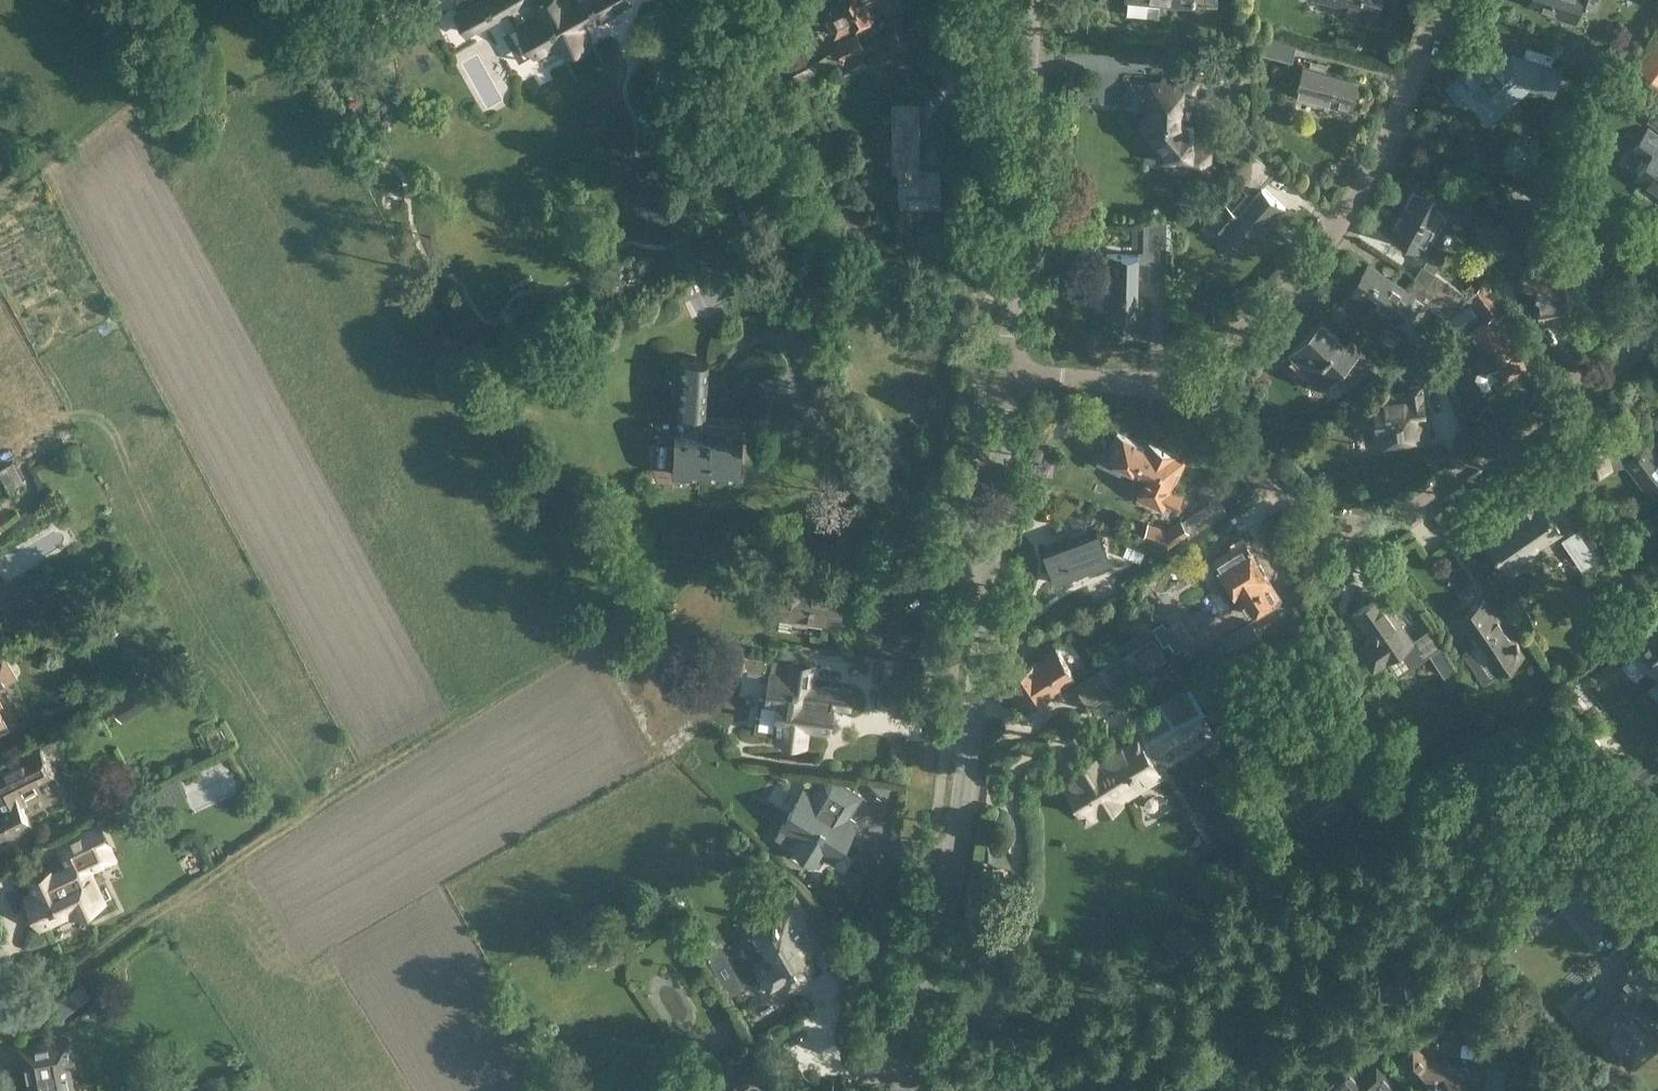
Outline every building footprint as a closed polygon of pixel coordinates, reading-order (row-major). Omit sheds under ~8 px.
[(585,30),(635,15),(631,0),(521,0),(524,10),(522,10),(532,45),(555,39),(557,47),(588,38),(585,30)] [(875,0),(831,0),(819,6),(834,36),(873,16),(867,4),(875,0)] [(1230,9),(1240,10),(1241,0),(1231,0),(1230,9)] [(1377,0),(1336,0),(1335,4),(1373,15),(1377,0)] [(1577,18),(1580,6),(1594,10),(1597,0),(1529,0),(1528,2),(1577,18)] [(1240,31),(1233,33),(1229,41),(1230,47),(1235,51),(1241,49),(1246,43),(1245,36),(1240,31)] [(1294,39),(1266,32),(1261,52),(1289,60),(1294,39)] [(864,49),(856,33),(835,44),(843,60),(864,49)] [(319,56),(333,61),(337,43),(324,39),(319,56)] [(1488,124),(1523,93),(1484,45),(1468,59),(1470,61),(1445,83),(1465,106),(1469,103),(1488,124)] [(846,78),(868,65),(860,52),(839,65),(846,78)] [(1227,57),(1195,56),(1194,78),(1226,79),(1227,57)] [(1349,109),(1358,78),(1303,63),(1295,94),(1349,109)] [(1158,159),(1191,162),(1202,172),(1209,174),(1211,148),(1192,146),(1194,126),(1180,125),(1183,92),(1195,93),(1195,79),(1184,79),(1163,77),(1163,81),(1150,80),(1147,114),(1139,121),(1159,145),(1158,159)] [(919,169),(918,103),(891,103),(892,170),(900,170),(901,206),(940,205),(939,169),(919,169)] [(1648,128),(1633,149),(1646,158),(1635,173),(1657,189),(1657,135),(1648,128)] [(1251,152),(1233,178),(1239,182),(1209,215),(1246,249),(1286,206),(1262,186),(1261,187),(1258,184),(1273,167),(1251,152)] [(1416,179),(1403,204),(1447,228),(1454,214),(1465,219),(1473,203),(1436,183),(1434,188),(1416,179)] [(1405,243),(1428,255),(1424,263),(1423,263),(1415,275),(1456,303),(1465,290),(1445,275),(1444,277),(1434,270),(1438,263),(1439,264),(1447,250),(1438,245),(1447,228),(1403,204),(1389,230),(1407,239),(1405,243)] [(1166,219),(1148,218),(1148,250),(1166,250),(1166,219)] [(1516,233),(1499,219),(1481,240),(1498,255),(1516,233)] [(799,242),(802,234),(793,230),(789,238),(799,242)] [(1138,254),(1105,254),(1105,311),(1137,312),(1138,254)] [(1518,282),(1534,289),(1538,320),(1560,317),(1561,325),(1582,322),(1581,312),(1583,312),(1578,276),(1552,280),(1551,273),(1528,261),(1518,282)] [(1352,290),(1410,329),(1428,301),(1447,315),(1456,303),(1415,275),(1407,287),(1370,262),(1352,290)] [(1449,319),(1461,335),(1486,370),(1493,365),(1504,380),(1526,364),(1494,318),(1508,308),(1485,276),(1466,296),(1467,297),(1449,319)] [(1323,387),(1334,377),(1348,390),(1366,372),(1375,380),(1386,368),(1355,335),(1346,344),(1323,319),(1291,350),(1311,371),(1309,372),(1323,387)] [(1433,337),(1425,344),(1438,361),(1446,354),(1433,337)] [(673,424),(673,475),(739,479),(742,427),(708,425),(711,356),(679,355),(676,424),(673,424)] [(1441,377),(1425,355),(1409,366),(1424,388),(1441,377)] [(1355,426),(1372,424),(1374,441),(1393,439),(1396,442),(1407,441),(1410,437),(1429,435),(1428,420),(1426,420),(1423,390),(1409,392),(1410,397),(1352,403),(1355,426)] [(1118,433),(1107,456),(1116,460),(1116,465),(1127,470),(1131,467),(1153,477),(1142,499),(1165,510),(1167,505),(1178,510),(1185,495),(1173,489),(1189,455),(1175,448),(1173,452),(1146,439),(1143,445),(1118,433)] [(1657,490),(1657,458),(1648,445),(1640,450),(1612,449),(1610,437),(1580,441),(1584,471),(1626,466),(1649,496),(1657,490)] [(1440,443),(1423,454),(1432,468),(1449,457),(1440,443)] [(29,478),(22,465),(3,476),(10,489),(29,478)] [(1487,536),(1513,573),(1544,552),(1539,545),(1561,529),(1540,500),(1538,501),(1530,490),(1514,501),(1521,512),(1487,536)] [(1179,519),(1167,527),(1150,520),(1143,540),(1167,550),(1190,535),(1179,519)] [(1599,555),(1578,526),(1560,539),(1581,568),(1599,555)] [(1099,572),(1099,533),(1041,532),(1041,572),(1099,572)] [(1226,584),(1230,585),(1237,597),(1249,589),(1261,608),(1278,598),(1263,574),(1265,570),(1261,562),(1256,561),(1240,536),(1230,543),(1233,549),(1215,560),(1217,563),(1214,565),(1226,584)] [(793,616),(793,618),(839,624),(844,591),(813,587),(815,565),(776,560),(771,591),(787,593),(785,609),(793,616)] [(1352,614),(1370,640),(1358,649),(1373,670),(1387,660),(1397,674),(1429,651),(1444,672),(1455,665),(1440,643),(1429,627),(1411,640),(1379,594),(1352,614)] [(1485,598),(1460,615),(1497,668),(1522,651),(1518,645),(1521,643),(1518,638),(1514,640),(1485,598)] [(1152,627),(1163,645),(1168,642),(1175,652),(1194,640),(1180,618),(1167,627),(1162,620),(1152,627)] [(1222,637),(1233,657),(1262,640),(1251,621),(1222,637)] [(1638,643),(1657,668),(1657,626),(1638,643)] [(1153,633),(1085,675),(1099,700),(1168,657),(1153,633)] [(1022,709),(1075,675),(1057,647),(1004,681),(1022,709)] [(714,649),(712,668),(742,672),(743,671),(743,669),(747,669),(747,672),(765,674),(765,672),(768,672),(765,697),(759,696),(754,730),(773,732),(772,739),(808,744),(811,727),(827,729),(830,704),(849,707),(851,691),(813,686),(816,662),(788,658),(788,659),(714,649)] [(20,674),(6,652),(0,655),(0,686),(20,674)] [(110,698),(122,719),(162,695),(147,675),(110,698)] [(1152,782),(1147,775),(1148,775),(1159,768),(1145,746),(1206,709),(1191,683),(1185,687),(1183,684),(1160,698),(1132,715),(1138,727),(1117,740),(1120,746),(1112,751),(1098,760),(1094,754),(1074,766),(1077,771),(1064,780),(1085,813),(1089,819),(1102,811),(1112,805),(1122,799),(1123,800),(1152,782)] [(0,766),(0,840),(33,823),(24,805),(27,803),(23,794),(22,793),(21,790),(27,787),(55,772),(41,745),(36,748),(16,758),(0,766)] [(779,826),(780,827),(795,836),(789,845),(788,847),(818,865),(825,854),(835,861),(859,822),(848,816),(861,794),(825,773),(813,794),(812,794),(802,788),(779,826)] [(145,793),(152,809),(177,797),(170,782),(145,793)] [(100,821),(55,843),(64,861),(26,879),(31,890),(23,893),(40,930),(71,916),(72,918),(108,901),(94,871),(119,859),(100,821)] [(1560,881),(1569,874),(1564,866),(1554,874),(1560,881)] [(795,894),(767,910),(773,919),(755,929),(770,955),(757,962),(771,986),(784,978),(789,987),(819,970),(808,951),(823,943),(795,894)] [(1636,1000),(1657,982),(1657,977),(1637,951),(1611,972),(1624,988),(1621,990),(1612,980),(1572,1013),(1616,1065),(1618,1066),(1621,1067),(1624,1067),(1627,1065),(1657,1041),(1657,1027),(1636,1000)] [(864,976),(858,966),(849,972),(855,981),(864,976)] [(92,995),(82,983),(51,1006),(60,1018),(76,1006),(76,1007),(92,995)] [(70,1065),(74,1065),(69,1039),(23,1048),(28,1073),(34,1072),(38,1090),(76,1090),(70,1065)] [(1480,1070),(1439,1066),(1439,1064),(1424,1063),(1410,1047),(1394,1060),(1422,1090),(1478,1090),(1480,1070)] [(1376,1067),(1360,1081),(1345,1065),(1317,1090),(1398,1090),(1376,1067)]
